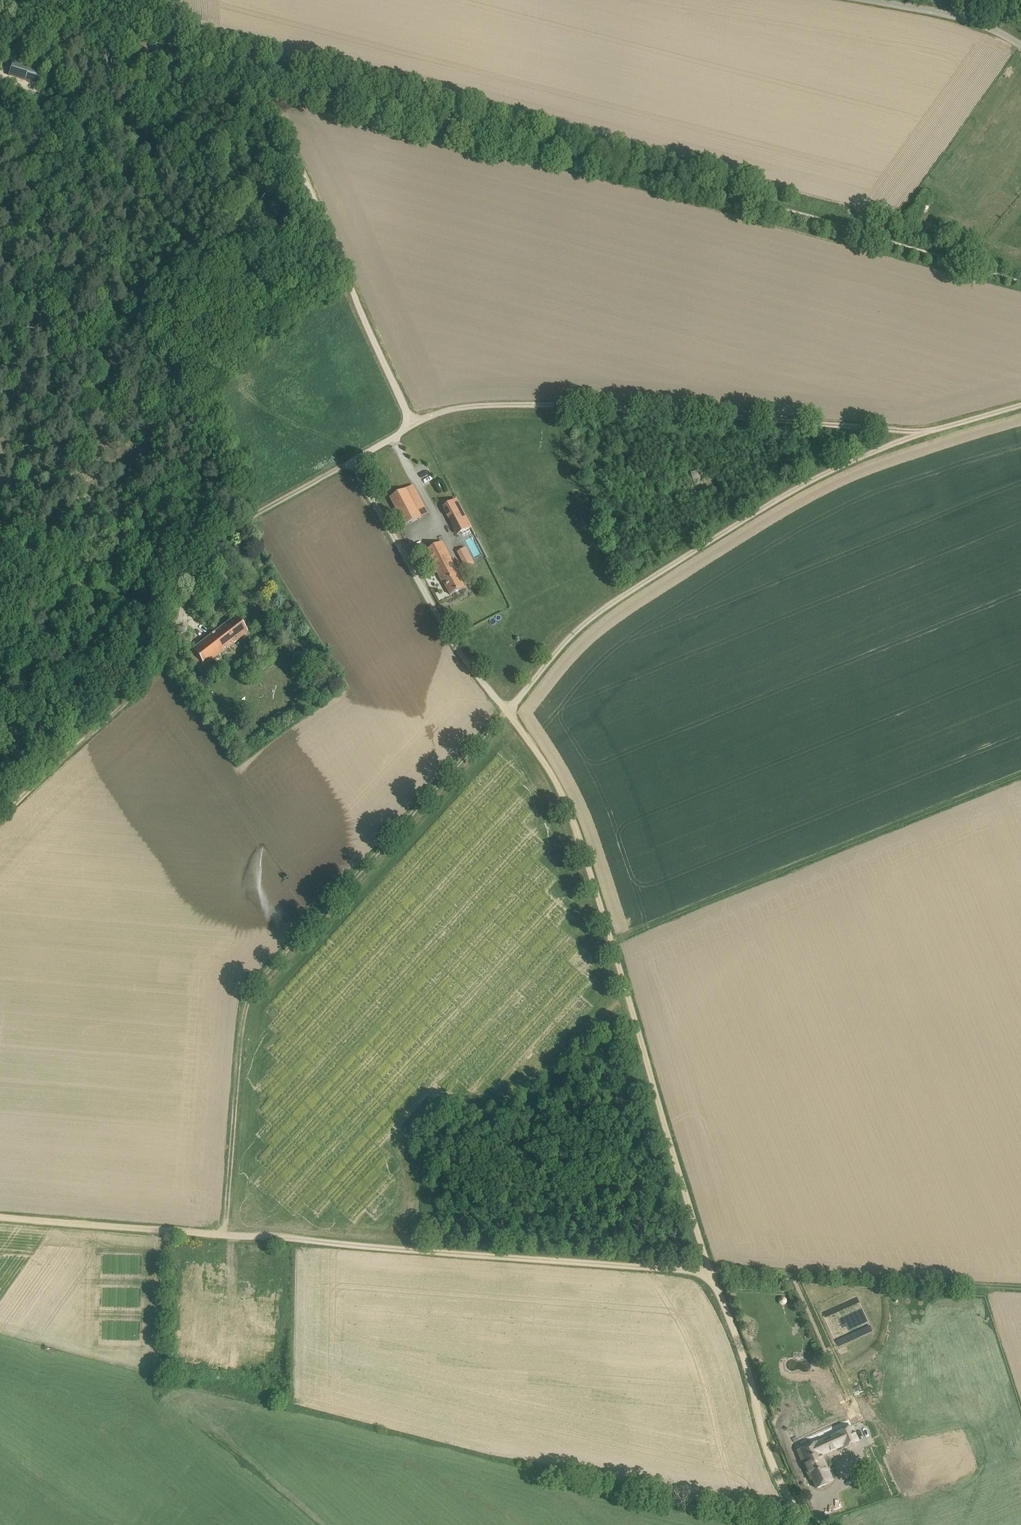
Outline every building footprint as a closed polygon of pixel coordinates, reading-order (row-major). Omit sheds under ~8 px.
[(13,59),(8,73),(35,82),(39,68),(13,59)] [(406,489),(390,498),(405,526),(421,517),(418,512),(424,509),(412,486),(413,486),(413,485),(406,489)] [(444,506),(458,534),(471,528),(458,500),(444,506)] [(443,542),(426,551),(443,583),(444,582),(450,595),(464,587),(458,576),(459,575),(443,542)] [(466,548),(459,552),(467,568),(474,565),(466,548)] [(169,581),(174,590),(184,583),(179,574),(169,581)] [(247,633),(235,617),(186,654),(198,670),(247,633)] [(798,1450),(809,1475),(811,1480),(813,1479),(817,1488),(833,1481),(822,1456),(839,1448),(840,1450),(859,1442),(853,1427),(798,1450)]
